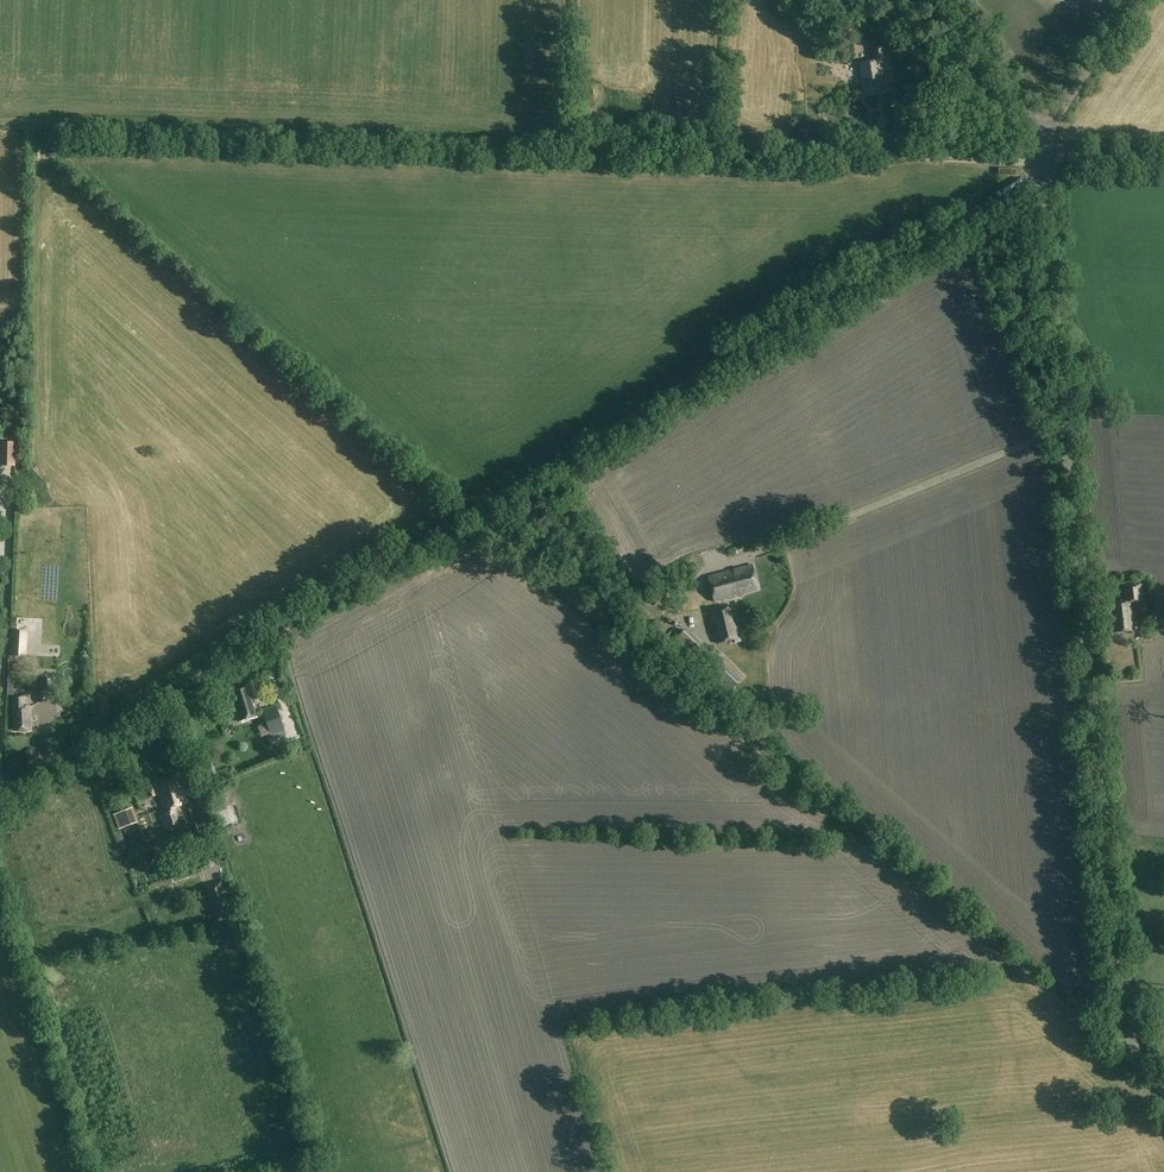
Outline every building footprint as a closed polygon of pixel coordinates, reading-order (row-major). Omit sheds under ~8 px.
[(881,23),(870,25),(871,32),(882,30),(881,23)] [(889,41),(892,53),(905,50),(903,38),(889,41)] [(882,61),(886,60),(883,44),(873,46),(875,61),(860,63),(865,93),(884,90),(882,82),(881,82),(881,77),(885,75),(882,61)] [(16,442),(0,442),(0,446),(0,466),(15,466),(16,442)] [(711,592),(713,600),(714,601),(731,597),(730,597),(757,590),(752,567),(708,577),(711,592)] [(1130,602),(1144,601),(1142,585),(1125,587),(1127,602),(1112,604),(1115,632),(1133,630),(1130,602)] [(709,612),(712,623),(715,623),(717,631),(714,632),(717,645),(742,638),(739,626),(736,627),(734,619),(737,618),(733,606),(709,612)] [(47,646),(48,621),(35,621),(35,646),(47,646)] [(672,642),(700,668),(726,694),(739,680),(713,655),(686,628),(672,642)] [(27,656),(29,631),(12,630),(11,655),(27,656)] [(41,678),(39,702),(48,702),(48,691),(54,691),(54,679),(41,678)] [(239,722),(247,719),(257,716),(251,699),(257,698),(252,684),(229,691),(239,722)] [(30,706),(26,707),(25,695),(13,696),(14,707),(15,731),(31,730),(30,706)] [(285,730),(276,706),(262,711),(271,735),(285,730)] [(229,711),(221,713),(225,726),(232,724),(229,711)] [(218,777),(213,762),(207,764),(212,779),(218,777)] [(174,808),(188,803),(179,775),(158,782),(160,789),(157,790),(159,796),(159,795),(164,810),(159,812),(165,830),(179,825),(174,808)] [(194,788),(203,821),(211,819),(201,786),(194,788)] [(222,793),(211,797),(216,813),(227,810),(222,793)] [(119,829),(136,822),(138,821),(133,807),(113,815),(115,818),(119,829)]
